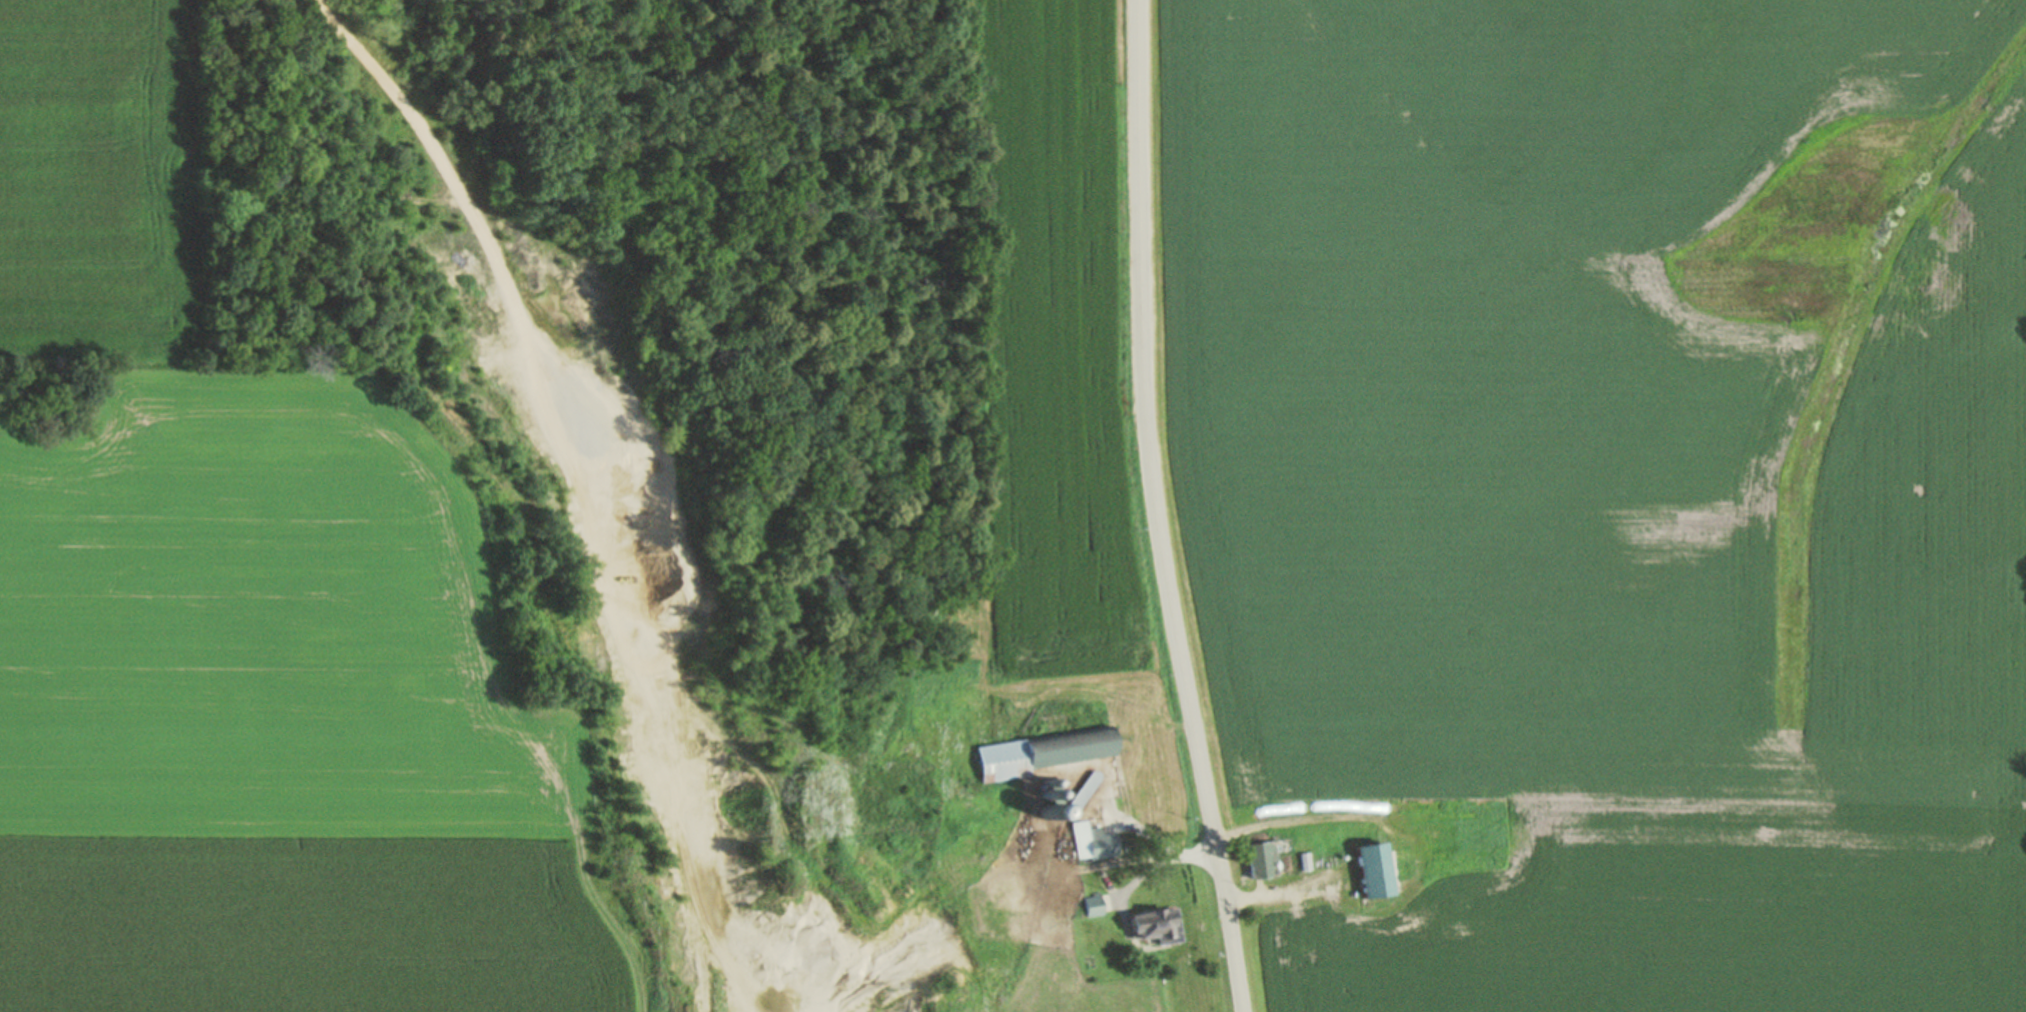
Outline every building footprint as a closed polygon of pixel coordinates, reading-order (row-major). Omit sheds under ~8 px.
[(1108,726),(978,748),(984,784),(1030,776),(1029,769),(1113,755),(1108,726)] [(1064,815),(1073,820),(1100,775),(1091,770),(1064,815)] [(1116,832),(1102,834),(1101,826),(1087,828),(1085,819),(1072,821),(1078,859),(1090,857),(1091,859),(1119,855),(1116,832)] [(1247,843),(1251,878),(1280,874),(1275,839),(1247,843)] [(1353,845),(1362,898),(1392,893),(1384,840),(1353,845)] [(1100,892),(1103,914),(1087,916),(1084,898),(1095,897),(1094,893),(1100,892)] [(1129,913),(1132,933),(1135,933),(1136,939),(1150,937),(1151,946),(1181,941),(1176,907),(1129,913)]
